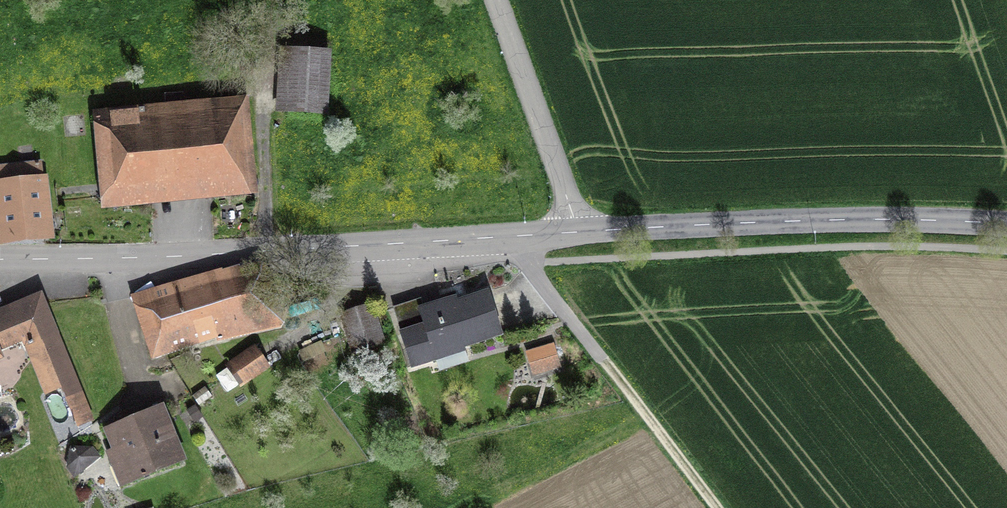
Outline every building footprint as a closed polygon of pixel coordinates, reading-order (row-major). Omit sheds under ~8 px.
[(279,47),(274,112),(328,116),(332,51),(279,47)] [(257,196),(248,99),(190,105),(189,92),(167,94),(168,108),(117,113),(117,109),(90,112),(100,210),(257,196)] [(41,163),(0,167),(0,247),(56,241),(49,176),(43,177),(41,163)] [(217,344),(291,329),(277,260),(240,269),(240,266),(222,272),(222,269),(130,297),(151,362),(216,341),(217,344)] [(458,301),(457,296),(423,307),(420,299),(392,308),(412,369),(436,362),(439,373),(469,364),(464,349),(504,336),(489,291),(458,301)] [(95,422),(42,293),(1,310),(4,317),(0,319),(0,345),(3,352),(23,343),(45,396),(60,390),(77,429),(95,422)] [(370,307),(340,316),(352,352),(381,343),(370,307)] [(328,355),(322,342),(299,352),(305,365),(328,355)] [(526,352),(533,376),(561,368),(554,344),(526,352)] [(271,368),(255,345),(225,366),(227,368),(216,376),(227,393),(238,385),(240,389),(271,368)] [(192,397),(199,406),(211,397),(204,388),(192,397)] [(194,424),(203,418),(195,406),(186,412),(194,424)] [(188,463),(165,407),(104,432),(112,451),(107,453),(113,467),(104,471),(112,489),(120,485),(122,490),(188,463)] [(101,458),(94,448),(70,447),(67,469),(74,478),(101,458)]
